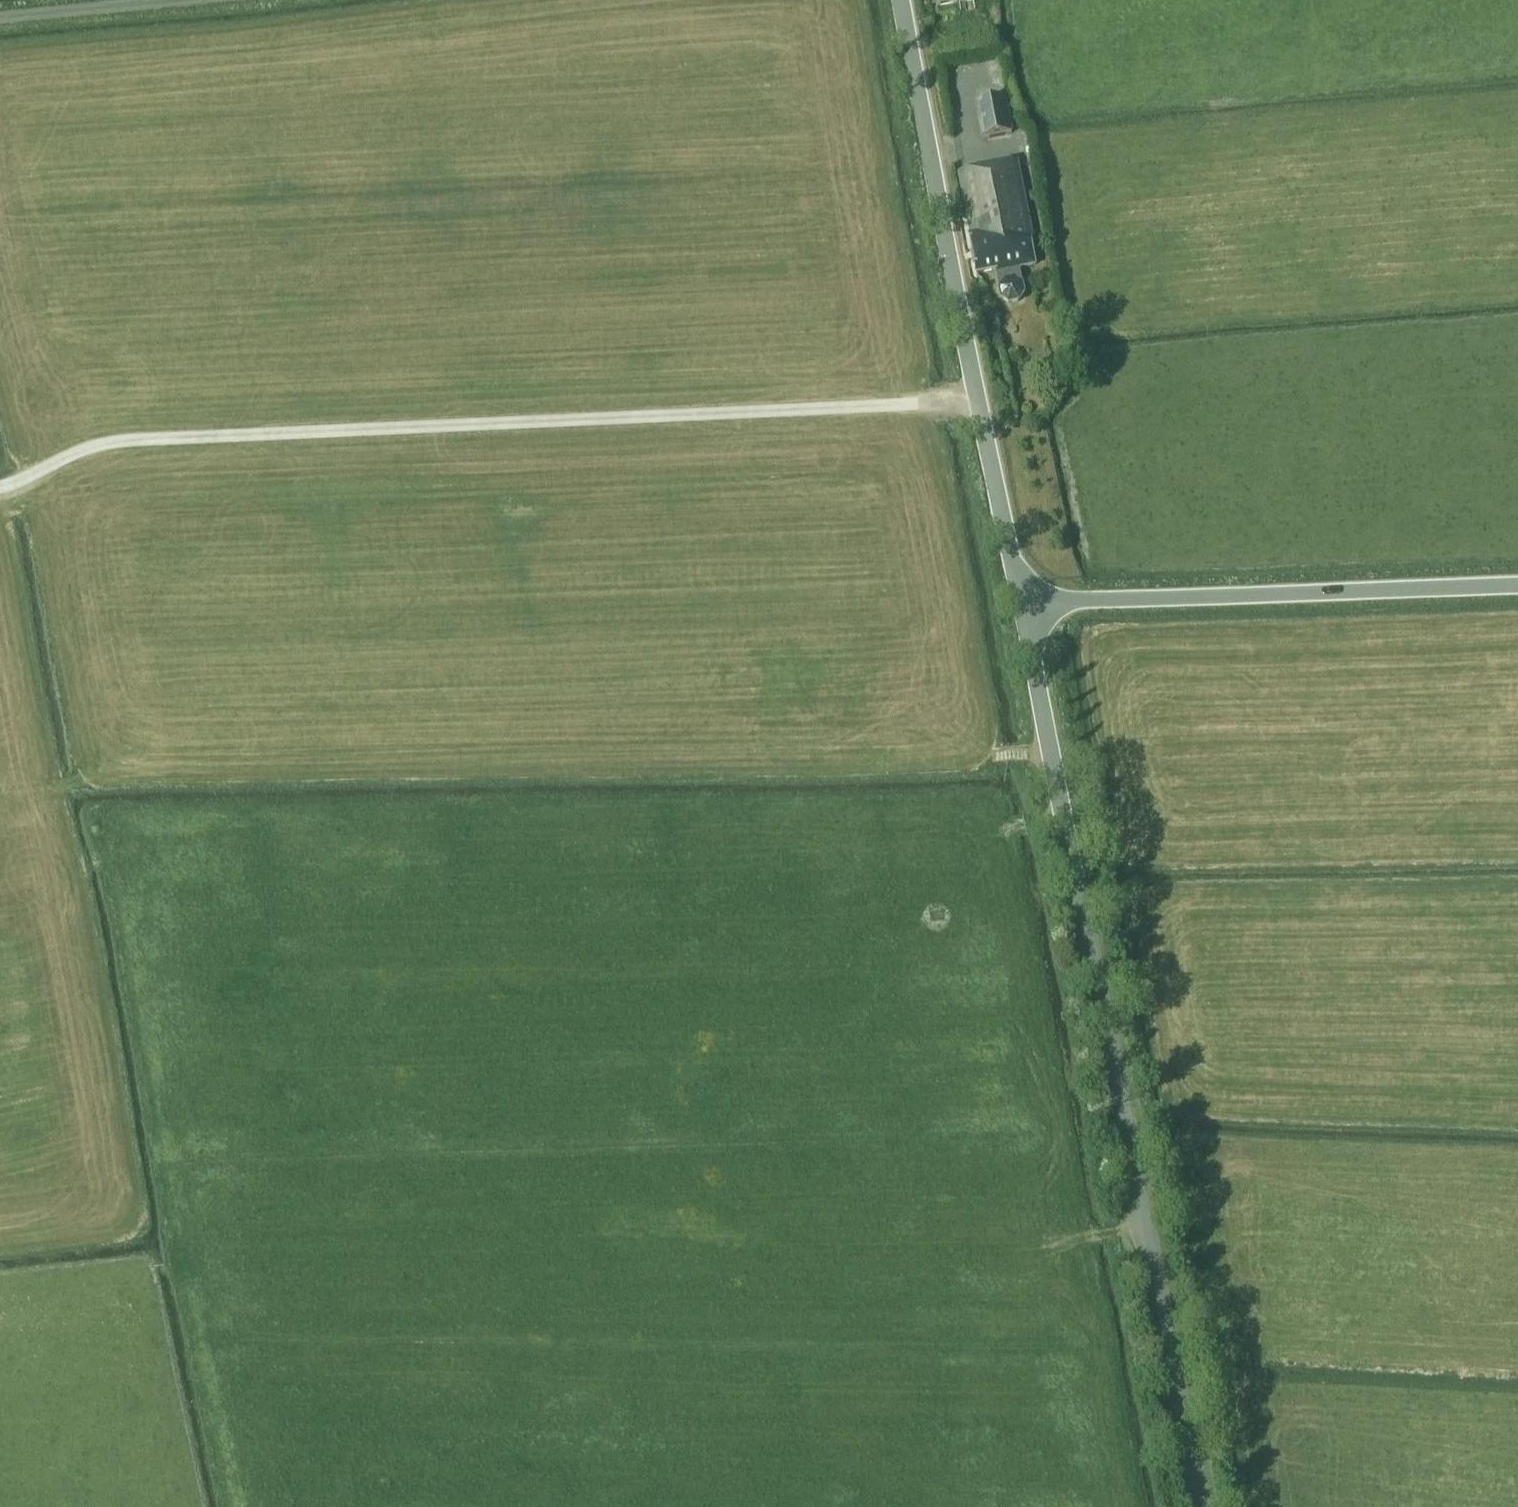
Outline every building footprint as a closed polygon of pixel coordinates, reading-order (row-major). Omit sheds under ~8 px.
[(1011,134),(1004,98),(975,103),(982,139),(1011,134)] [(1032,240),(1017,160),(1010,162),(965,171),(957,172),(970,236),(969,237),(976,275),(996,270),(1000,287),(999,287),(1002,305),(1025,300),(1022,283),(1021,283),(1018,268),(1035,265),(1030,241),(1032,240)]
